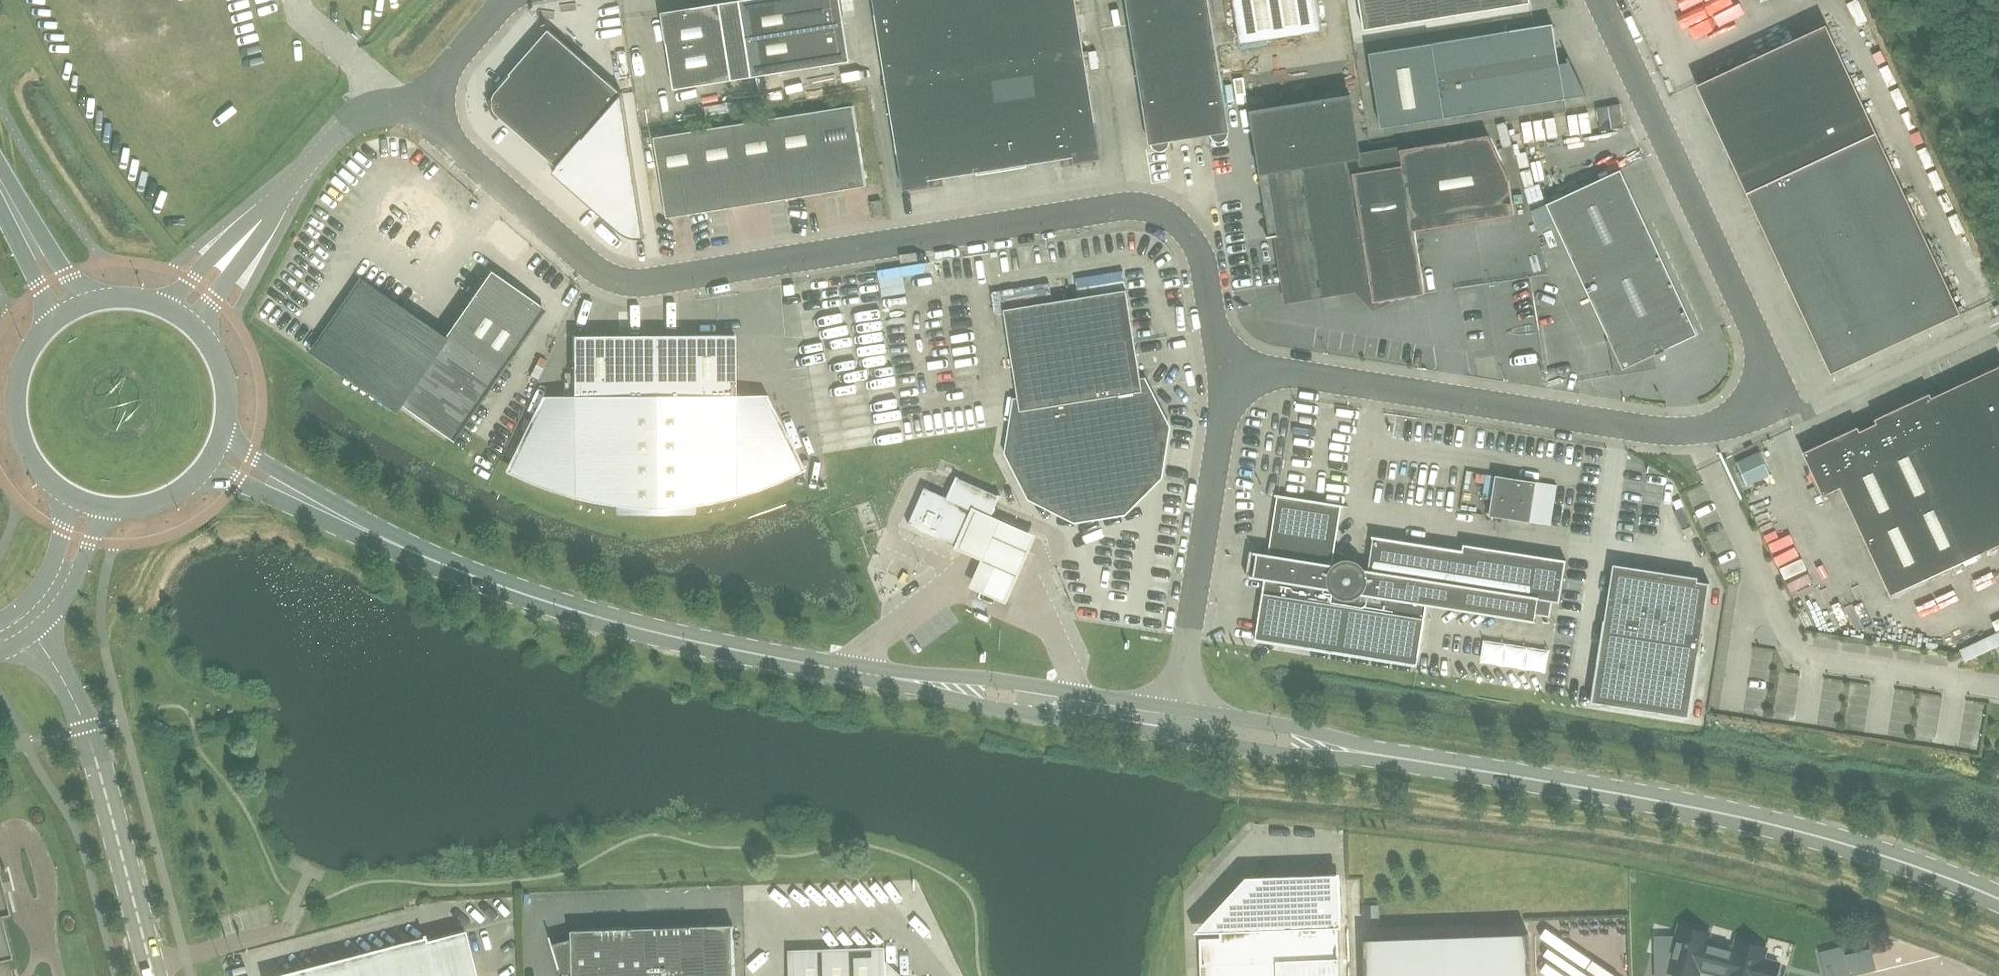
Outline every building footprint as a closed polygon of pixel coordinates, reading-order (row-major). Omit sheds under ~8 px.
[(851,61),(841,0),(736,0),(663,12),(675,89),(851,61)] [(904,190),(931,185),(930,179),(1074,158),(1076,162),(1102,158),(1077,0),(874,0),(904,190)] [(1210,0),(1127,0),(1150,144),(1231,131),(1210,0)] [(1322,30),(1318,0),(1235,0),(1241,43),(1322,30)] [(1365,29),(1531,3),(1531,0),(1360,0),(1365,29)] [(1746,19),(1739,0),(1706,0),(1706,1),(1698,4),(1707,32),(1746,19)] [(1513,30),(1435,42),(1370,53),(1382,128),(1525,105),(1566,98),(1585,95),(1586,96),(1587,95),(1569,57),(1568,58),(1569,61),(1560,63),(1554,24),(1513,30)] [(1961,313),(1877,132),(1827,24),(1698,85),(1832,373),(1961,313)] [(496,93),(494,98),(495,106),(497,111),(501,116),(558,166),(552,172),(620,231),(623,233),(626,235),(630,237),(634,238),(638,239),(642,239),(645,238),(623,94),(549,30),(511,73),(512,74),(496,93)] [(1392,299),(1426,293),(1416,230),(1515,214),(1510,179),(1489,135),(1362,156),(1352,95),(1254,109),(1263,171),(1269,170),(1289,298),(1361,287),(1374,301),(1392,298),(1392,299)] [(655,136),(668,217),(867,186),(854,105),(655,136)] [(1548,164),(1553,175),(1569,167),(1564,156),(1548,164)] [(1622,170),(1548,204),(1611,340),(1607,342),(1608,343),(1611,341),(1615,349),(1619,370),(1652,364),(1650,356),(1698,334),(1622,170)] [(389,209),(398,216),(408,202),(399,195),(389,209)] [(871,201),(874,215),(884,213),(881,199),(871,201)] [(1528,245),(1539,244),(1537,228),(1526,229),(1528,245)] [(398,402),(448,437),(541,305),(490,270),(436,348),(420,337),(399,320),(379,301),(360,282),(312,349),(323,354),(341,362),(359,372),(385,387),(400,398),(398,402)] [(1772,294),(1791,318),(1802,309),(1783,285),(1772,294)] [(1160,476),(1168,427),(1145,382),(1142,382),(1127,289),(1005,309),(1019,402),(1016,402),(1009,452),(1031,496),(1076,519),(1125,511),(1160,476)] [(776,479),(797,469),(764,404),(740,404),(735,396),(735,334),(654,334),(573,335),(573,396),(568,405),(545,405),(513,470),(533,480),(554,487),(574,494),(595,498),(614,501),(614,514),(695,514),(695,501),(714,498),(735,493),(756,486),(776,479)] [(955,378),(974,373),(972,364),(953,368),(955,378)] [(1932,397),(1930,393),(1804,452),(1824,495),(1842,487),(1892,594),(1998,545),(1998,366),(1932,397)] [(862,422),(882,416),(879,406),(859,412),(862,422)] [(455,432),(461,444),(481,433),(474,421),(455,432)] [(1737,462),(1748,485),(1770,475),(1759,451),(1737,462)] [(1530,522),(1537,481),(1496,475),(1490,516),(1530,522)] [(925,487),(909,524),(959,546),(975,509),(990,515),(995,504),(999,496),(958,477),(953,489),(949,498),(925,487)] [(1340,562),(1334,566),(1344,506),(1345,505),(1276,494),(1267,553),(1255,551),(1251,577),(1262,579),(1253,638),(1421,664),(1430,605),(1536,622),(1536,619),(1535,619),(1536,613),(1550,616),(1552,600),(1560,602),(1567,559),(1464,543),(1463,550),(1373,536),(1368,569),(1366,569),(1366,570),(1361,565),(1355,561),(1347,560),(1340,562)] [(990,515),(975,509),(959,546),(955,553),(983,566),(980,572),(972,591),(1008,607),(1016,587),(1039,537),(990,515)] [(1698,577),(1615,564),(1606,619),(1605,619),(1593,702),(1690,717),(1703,635),(1702,635),(1710,583),(1698,581),(1698,577)] [(1483,659),(1547,660),(1548,641),(1484,639),(1483,659)] [(1220,932),(1221,938),(1200,939),(1200,964),(1201,975),(1340,975),(1338,928),(1342,927),(1340,874),(1246,877),(1195,932),(1220,932)] [(11,957),(1,915),(9,913),(0,877),(0,960),(11,957)] [(573,975),(735,975),(733,924),(572,930),(551,936),(560,967),(573,967),(573,975)] [(1656,954),(1657,975),(1687,975),(1690,975),(1698,975),(1700,969),(1714,973),(1720,949),(1706,946),(1709,933),(1680,925),(1677,936),(1672,954),(1656,954)] [(465,930),(426,940),(425,938),(423,938),(423,940),(286,975),(477,975),(465,930)] [(1366,975),(1530,975),(1528,933),(1365,939),(1366,975)] [(1714,973),(1726,975),(1775,975),(1779,963),(1763,959),(1766,948),(1737,940),(1733,953),(1720,949),(1714,973)] [(885,960),(885,946),(788,950),(789,975),(903,975),(885,960)] [(1848,975),(1876,969),(1871,949),(1843,956),(1848,975)]
